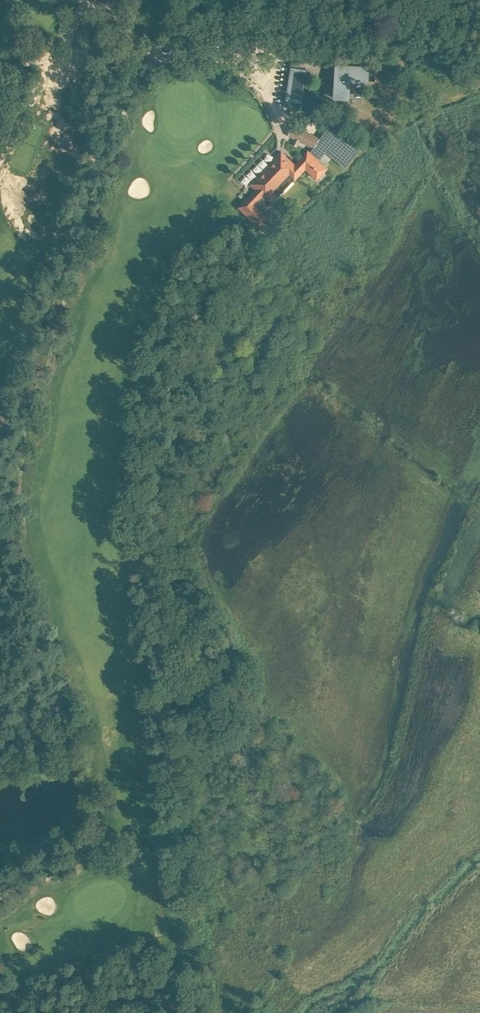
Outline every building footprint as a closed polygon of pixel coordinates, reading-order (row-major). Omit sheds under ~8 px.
[(391,70),(391,69),(337,66),(335,98),(349,99),(350,78),(357,78),(356,81),(368,82),(368,71),(375,72),(375,82),(390,83),(391,70)] [(292,70),(287,99),(299,101),(300,101),(305,71),(292,69),(292,70)] [(295,126),(290,135),(295,138),(300,140),(314,147),(321,150),(323,146),(317,142),(319,139),(318,138),(304,131),(295,126)] [(319,139),(317,142),(323,146),(347,165),(360,150),(330,126),(319,139)] [(326,172),(325,171),(326,169),(308,151),(298,161),(300,159),(302,161),(296,166),(302,172),(306,168),(317,179),(319,177),(320,178),(326,172)] [(296,166),(281,152),(266,168),(286,188),(302,172),(296,166)] [(250,184),(258,191),(271,204),(286,188),(266,168),(250,184)] [(254,195),(251,192),(237,207),(259,228),(270,216),(264,210),(271,204),(258,191),(254,195)] [(152,927),(155,936),(170,931),(167,921),(152,927)]
